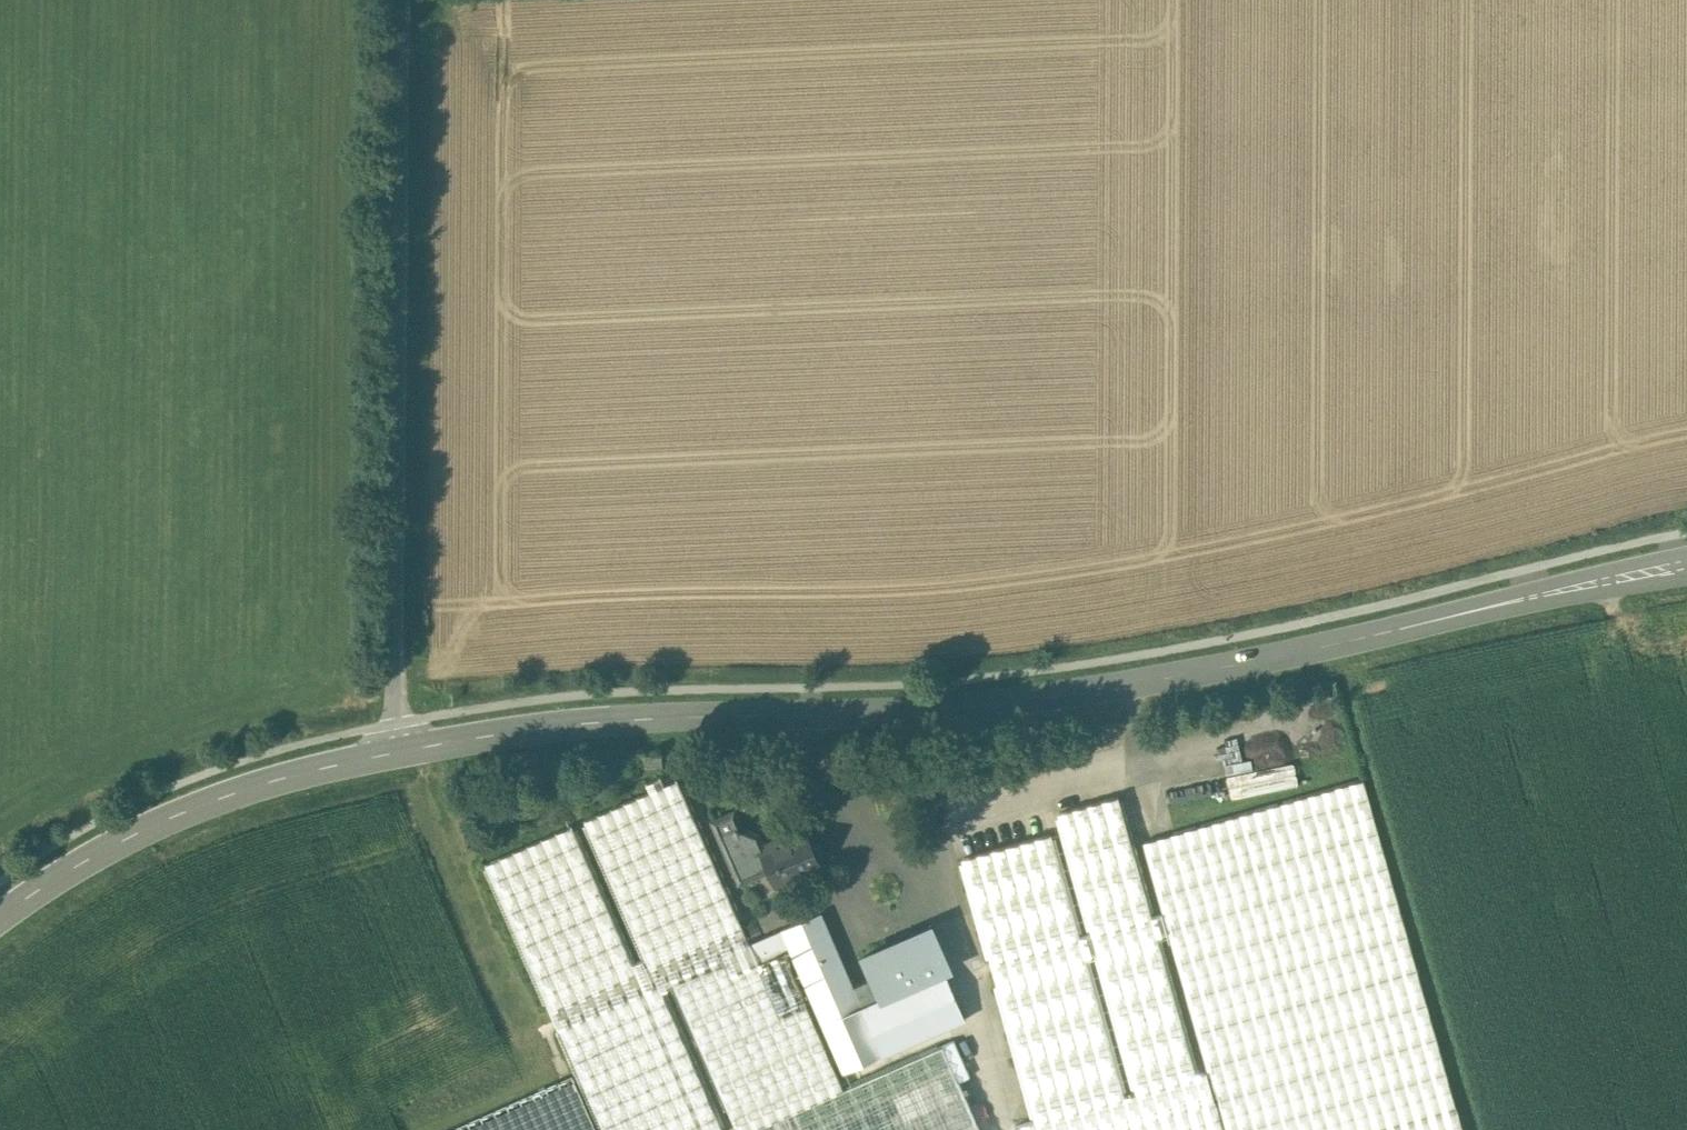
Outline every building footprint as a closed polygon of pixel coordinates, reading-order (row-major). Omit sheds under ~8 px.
[(660,753),(644,755),(644,766),(661,764),(660,753)] [(1252,756),(1226,760),(1231,794),(1299,784),(1295,759),(1253,765),(1252,756)] [(1142,841),(1207,1070),(1223,1129),(1462,1129),(1362,779),(1142,841)] [(487,868),(550,1010),(557,1027),(558,1027),(602,1129),(723,1129),(661,990),(672,985),(736,1129),(995,1129),(968,1033),(843,1087),(782,948),(727,971),(721,955),(749,942),(679,783),(487,868)] [(1133,845),(1118,795),(1059,812),(1064,830),(962,858),(1036,1120),(1198,1072),(1133,845)] [(755,834),(739,828),(737,822),(735,821),(732,829),(720,835),(740,879),(768,866),(759,846),(760,846),(755,834)] [(804,832),(774,845),(772,841),(760,846),(759,846),(768,866),(775,882),(818,864),(815,857),(818,855),(820,853),(822,848),(821,844),(818,841),(815,839),(811,838),(807,838),(804,832)] [(861,1006),(820,911),(749,942),(721,955),(727,971),(782,948),(788,945),(843,1070),(881,1053),(861,1006)] [(929,926),(863,955),(881,997),(861,1006),(881,1053),(963,1018),(942,969),(947,967),(929,926)] [(1207,1070),(1198,1072),(1036,1120),(1012,1126),(1013,1129),(1123,1129),(1133,1127),(1134,1129),(1223,1129),(1207,1070)] [(449,1129),(596,1129),(572,1076),(449,1129)]
